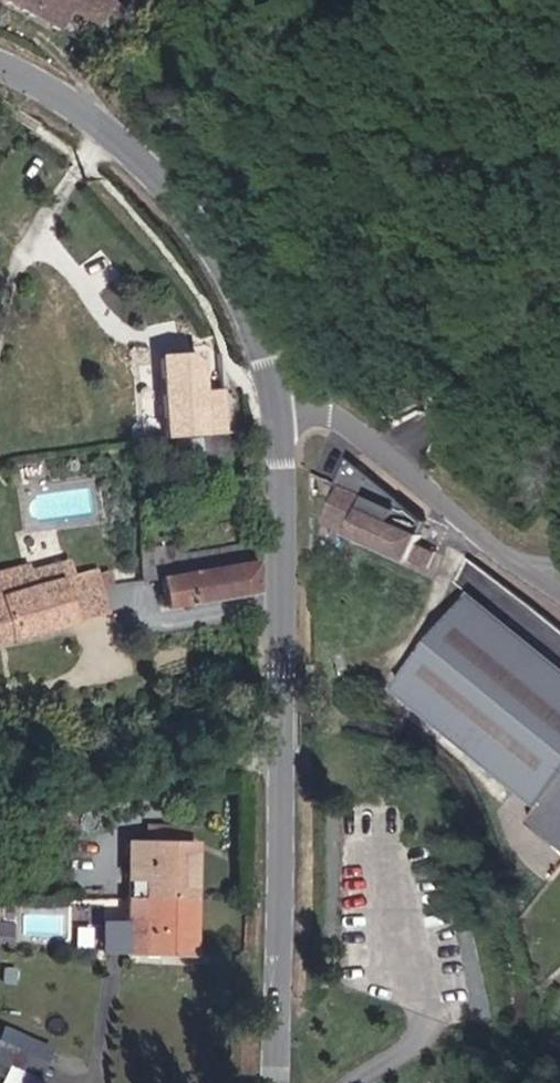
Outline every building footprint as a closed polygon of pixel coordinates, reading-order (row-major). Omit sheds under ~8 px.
[(81,0),(25,0),(38,5),(47,8),(73,15),(81,0)] [(332,508),(402,551),(414,559),(436,521),(424,512),(399,493),(374,475),(359,463),(332,508)] [(436,550),(430,548),(425,563),(437,568),(447,540),(440,538),(436,550)] [(260,597),(258,565),(256,543),(204,546),(173,551),(172,543),(142,545),(142,578),(162,578),(164,604),(199,602),(260,597)] [(117,600),(107,573),(94,577),(88,561),(64,569),(58,553),(0,573),(0,640),(117,600)] [(401,685),(543,797),(559,775),(559,658),(478,592),(401,685)] [(536,821),(559,842),(559,791),(536,821)] [(129,865),(129,889),(129,948),(192,947),(192,886),(192,837),(145,838),(129,838),(129,865)] [(0,1030),(0,1058),(41,1076),(55,1045),(3,1023),(0,1030)]
